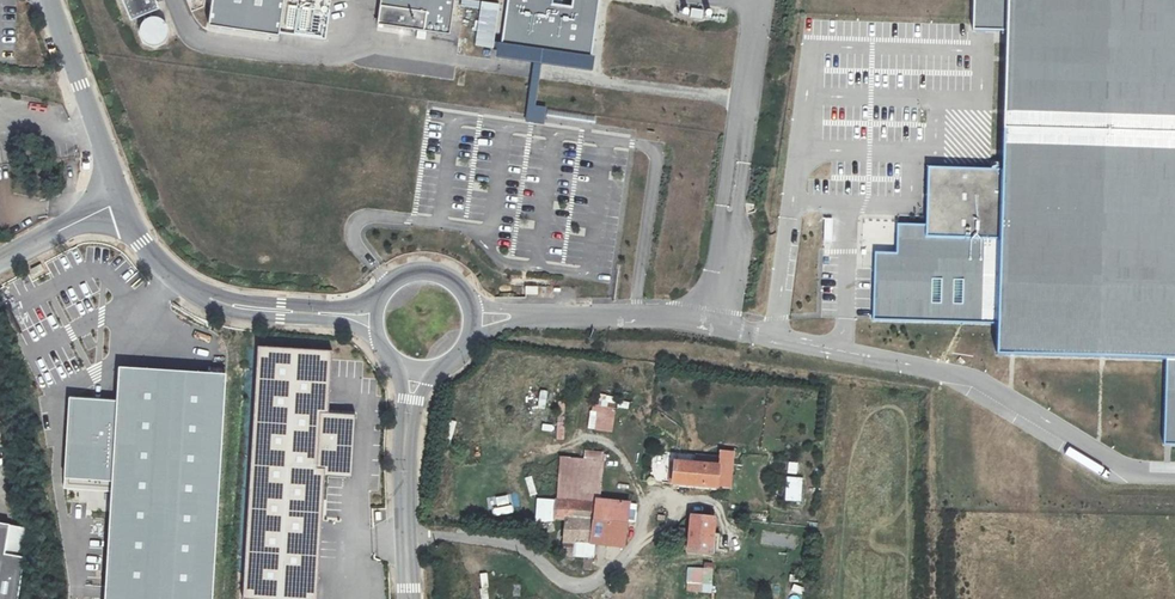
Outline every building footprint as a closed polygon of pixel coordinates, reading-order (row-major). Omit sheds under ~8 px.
[(131,21),(159,9),(155,0),(122,0),(121,0),(131,21)] [(279,38),(284,0),(212,0),(208,27),(279,38)] [(378,24),(449,36),(455,0),(382,0),(378,24)] [(503,44),(591,57),(600,0),(509,0),(503,44)] [(1009,0),(974,0),(974,29),(1008,29),(1009,0)] [(1008,29),(1004,170),(1000,326),(999,355),(1165,360),(1174,360),(1174,0),(1009,0),(1008,29)] [(168,23),(146,15),(137,42),(159,50),(168,23)] [(460,36),(460,44),(480,45),(480,37),(460,36)] [(543,125),(546,108),(529,104),(525,121),(543,125)] [(922,324),(1000,326),(1004,170),(927,168),(925,226),(897,225),(896,255),(876,254),(874,322),(894,323),(922,324)] [(537,294),(537,287),(525,286),(525,294),(537,294)] [(260,348),(246,597),(286,598),(316,598),(324,475),(326,416),(330,352),(260,348)] [(1165,360),(1163,446),(1174,446),(1174,360),(1165,360)] [(120,369),(118,403),(114,490),(109,598),(212,598),(223,375),(120,369)] [(114,490),(118,403),(70,400),(66,488),(114,490)] [(615,407),(597,405),(595,429),(613,431),(615,407)] [(354,417),(326,416),(324,475),(352,476),(354,417)] [(718,450),(717,460),(715,488),(730,489),(734,451),(718,450)] [(715,488),(717,460),(675,457),(673,484),(715,488)] [(559,459),(556,498),(596,501),(599,462),(559,459)] [(799,466),(787,465),(785,498),(798,499),(799,466)] [(556,498),(540,497),(538,520),(554,521),(556,498)] [(593,544),(596,501),(556,498),(554,521),(563,522),(560,558),(583,560),(582,569),(591,570),(593,544)] [(624,546),(627,504),(596,501),(593,544),(624,546)] [(712,556),(715,516),(691,514),(688,554),(712,556)] [(50,532),(0,524),(0,598),(39,598),(50,532)] [(711,569),(688,568),(688,592),(711,593),(711,569)]
